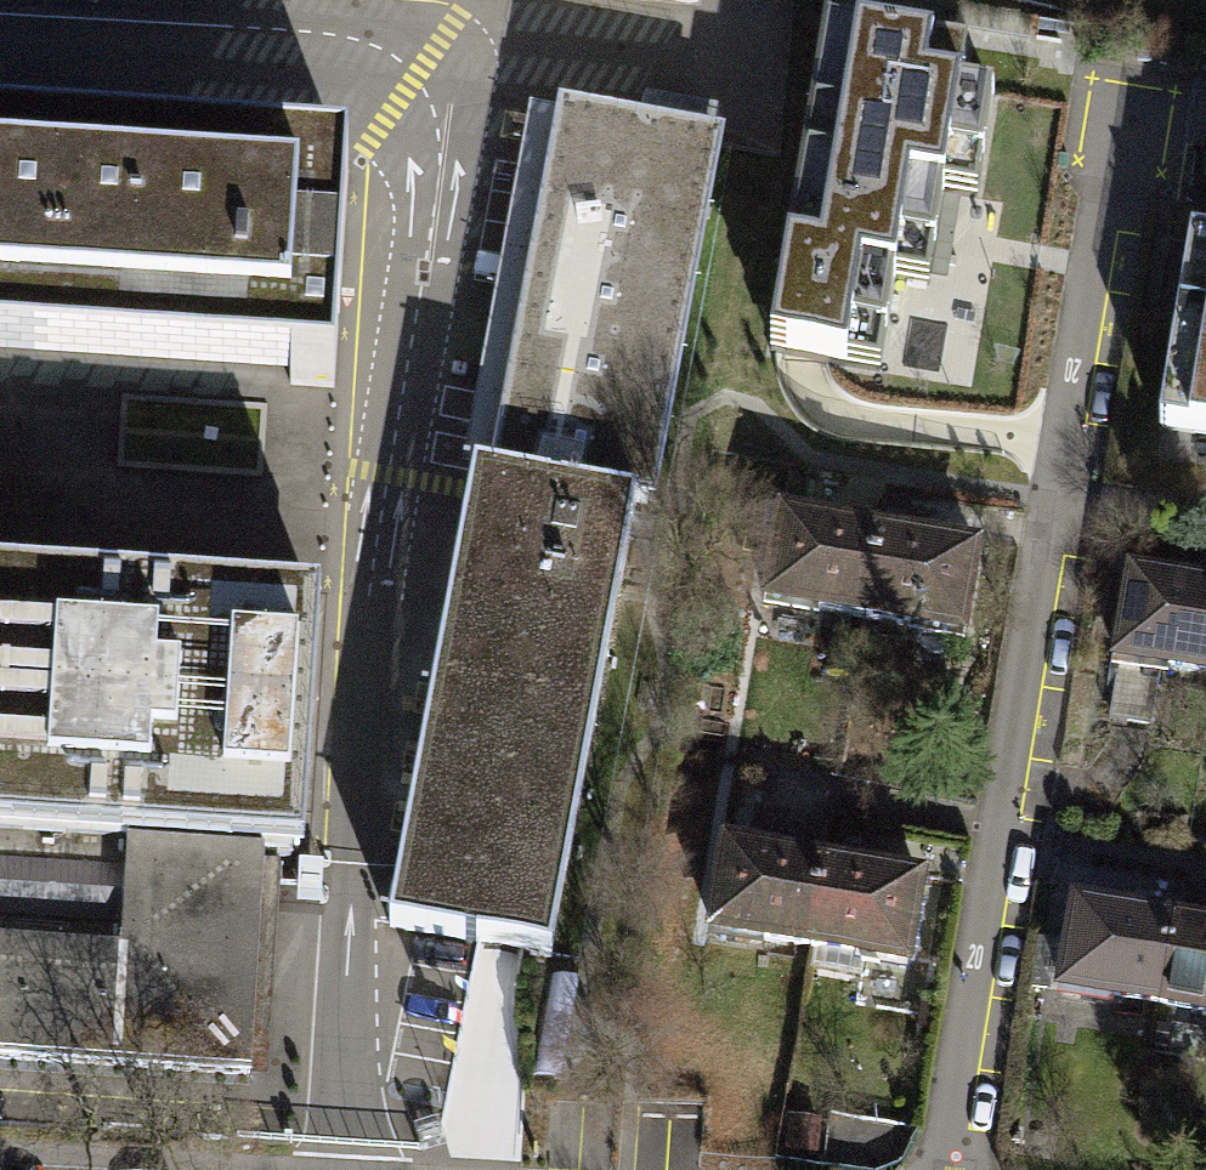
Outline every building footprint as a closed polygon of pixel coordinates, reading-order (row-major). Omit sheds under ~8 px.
[(845,35),(823,32),(770,355),(802,361),(880,373),(895,281),(929,287),(934,255),(949,257),(952,241),(954,225),(939,223),(944,194),(978,199),(995,97),(962,92),(968,55),(845,35)] [(497,477),(565,116),(529,109),(461,470),(475,472),(497,477)] [(713,145),(565,116),(497,477),(636,503),(645,505),(713,145)] [(334,388),(338,322),(348,172),(0,148),(0,365),(334,388)] [(1159,430),(1205,437),(1205,243),(1190,241),(1159,430)] [(636,503),(497,477),(475,472),(472,489),(400,870),(389,927),(416,932),(478,943),(495,946),(522,951),(550,957),(633,520),(636,503)] [(877,534),(779,519),(766,603),(864,618),(877,534)] [(975,549),(877,534),(864,618),(962,633),(975,549)] [(264,857),(302,859),(305,817),(310,741),(314,679),(320,591),(0,570),(0,838),(264,857)] [(1132,576),(1118,661),(1205,675),(1205,588),(1132,576)] [(0,838),(0,1059),(118,1067),(249,1075),(254,999),(263,999),(271,1000),(273,970),(264,970),(257,969),(258,955),(264,857),(0,838)] [(824,862),(727,846),(713,931),(810,946),(824,862)] [(332,851),(319,850),(319,859),(319,863),(323,863),(332,863),(332,858),(332,851)] [(921,878),(824,862),(810,946),(907,962),(921,878)] [(1173,921),(1075,905),(1061,988),(1159,1004),(1173,921)] [(1173,921),(1159,1004),(1205,1012),(1205,926),(1173,921)] [(577,975),(554,972),(537,1073),(560,1077),(577,975)] [(440,1124),(413,1132),(422,1163),(449,1155),(440,1124)]
